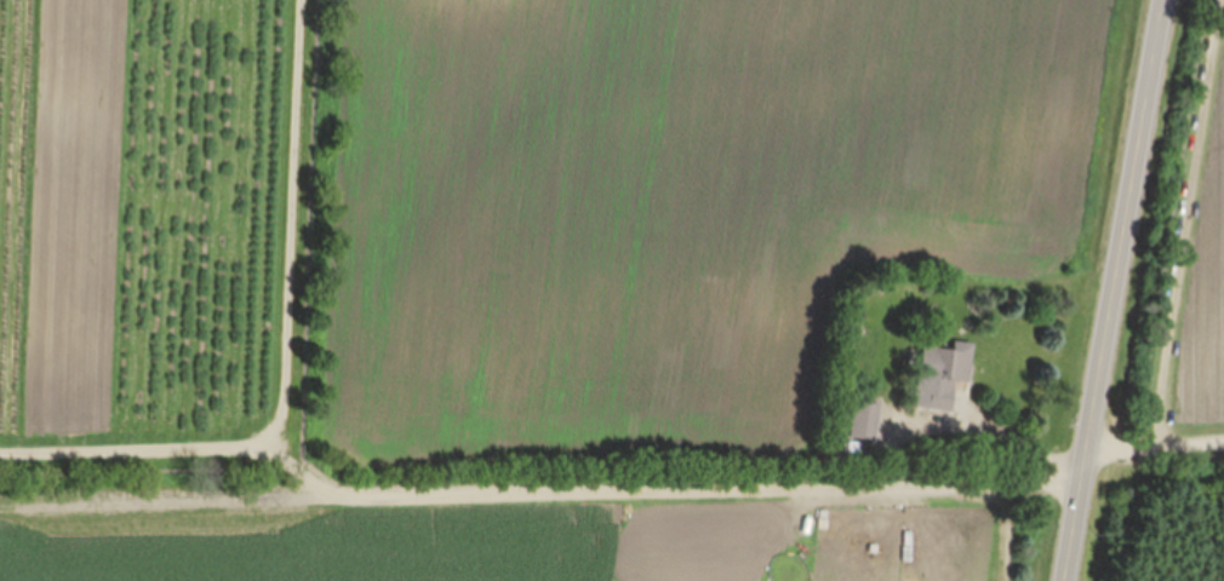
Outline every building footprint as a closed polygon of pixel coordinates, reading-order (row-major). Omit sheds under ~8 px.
[(958,380),(971,381),(975,343),(955,340),(954,350),(925,346),(921,379),(932,380),(928,408),(955,411),(958,380)] [(881,400),(853,400),(852,436),(880,437),(881,400)]
